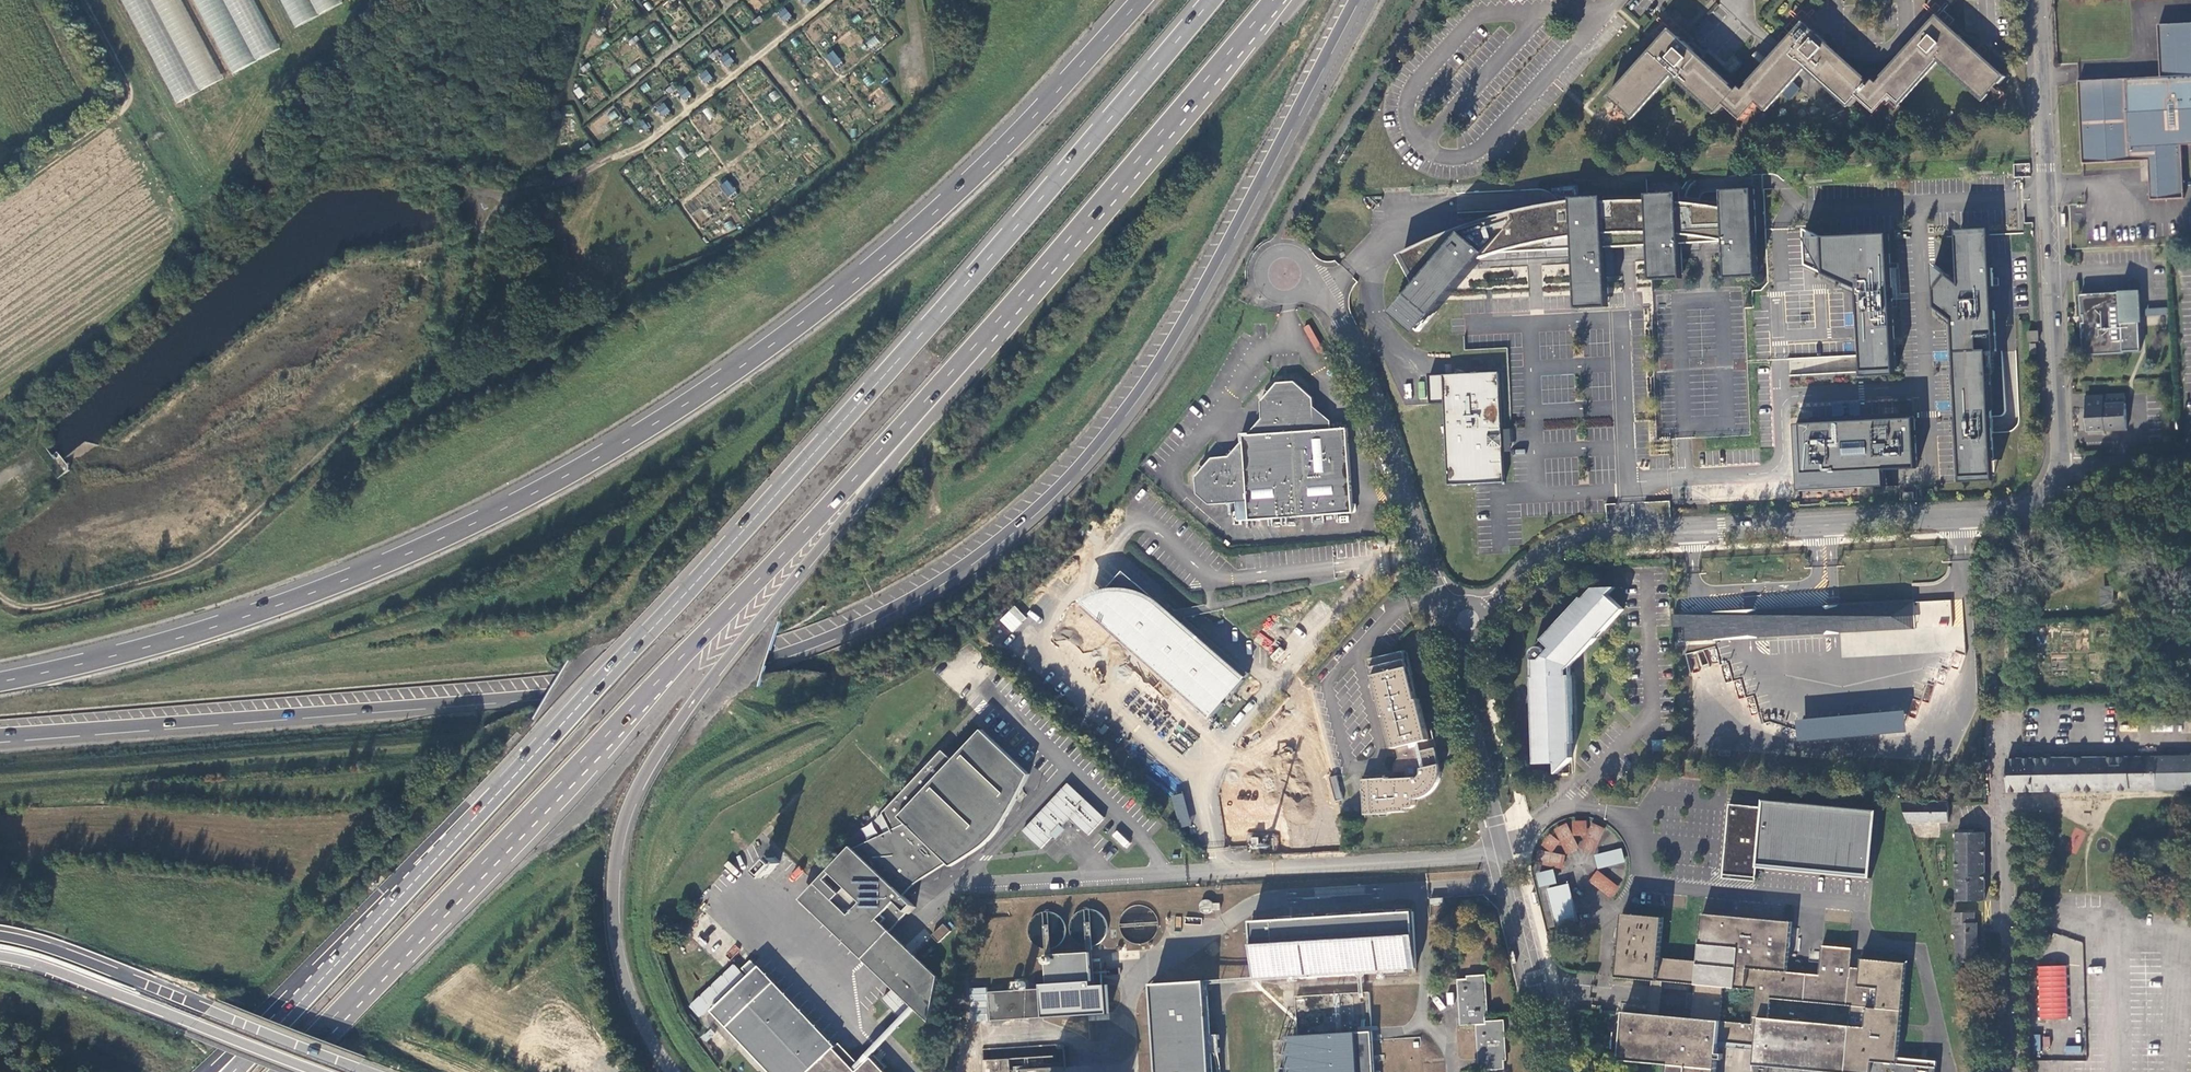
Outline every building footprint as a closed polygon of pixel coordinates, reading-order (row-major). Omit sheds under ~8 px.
[(172,103),(220,81),(182,0),(124,0),(172,103)] [(228,74),(277,51),(253,0),(193,0),(228,74)] [(292,27),(340,4),(338,0),(279,0),(292,27)] [(793,16),(786,8),(778,14),(781,18),(786,21),(793,16)] [(761,16),(753,22),(756,26),(764,20),(761,16)] [(1726,106),(1743,121),(1759,103),(1767,111),(1807,67),(1850,106),(1859,96),(1878,113),(1893,97),(1900,104),(1939,60),(1983,100),(1999,83),(2000,84),(2007,77),(2004,74),(2003,75),(1983,56),(1965,40),(1940,17),(1938,16),(1921,34),(1877,82),(1874,79),(1871,83),(1851,66),(1828,44),(1805,24),(1766,67),(1745,90),(1742,87),(1740,90),(1720,73),(1684,41),(1677,35),(1671,30),(1655,48),(1613,96),(1612,95),(1609,98),(1617,106),(1618,105),(1634,119),(1675,74),(1719,112),(1726,106)] [(2158,25),(2160,77),(2080,81),(2077,81),(2078,84),(2082,164),(2140,161),(2147,161),(2181,159),(2180,145),(2190,144),(2190,23),(2158,25)] [(603,26),(597,32),(601,36),(607,29),(603,26)] [(637,35),(630,41),(632,44),(640,39),(637,35)] [(718,50),(711,56),(714,60),(721,54),(718,50)] [(834,50),(825,55),(833,68),(842,62),(834,50)] [(734,62),(729,54),(721,60),(724,64),(728,66),(734,62)] [(589,63),(582,69),(585,72),(592,67),(589,63)] [(713,79),(707,71),(700,76),(703,81),(707,83),(713,79)] [(675,84),(668,90),(671,94),(678,88),(675,84)] [(691,95),(686,88),(678,93),(681,97),(685,100),(691,95)] [(671,112),(665,104),(657,110),(661,114),(665,116),(671,112)] [(632,118),(624,124),(628,128),(635,122),(632,118)] [(649,127),(643,120),(640,123),(645,130),(649,127)] [(586,146),(581,140),(574,146),(579,152),(586,146)] [(2182,180),(2181,159),(2147,161),(2149,181),(2182,180)] [(728,179),(719,185),(728,197),(736,191),(728,179)] [(2183,198),(2182,180),(2149,181),(2149,200),(2183,198)] [(1573,197),(1573,201),(1522,211),(1487,220),(1455,231),(1428,242),(1402,255),(1418,285),(1395,309),(1419,330),(1445,301),(1481,258),(1499,252),(1575,248),(1578,295),(1578,303),(1608,301),(1606,246),(1649,244),(1651,274),(1682,273),(1681,243),(1725,241),(1726,271),(1758,269),(1754,188),(1722,190),(1723,207),(1700,204),(1679,202),(1678,192),(1647,193),(1647,200),(1636,200),(1622,200),(1603,201),(1603,196),(1573,197)] [(1825,236),(1821,235),(1806,228),(1807,264),(1844,281),(1859,288),(1861,314),(1864,371),(1896,370),(1889,233),(1857,234),(1825,236)] [(1937,307),(1955,320),(1955,328),(1959,417),(1960,435),(1962,481),(1994,480),(1991,425),(1988,367),(1988,351),(1996,351),(1993,281),(1990,232),(1958,234),(1960,265),(1961,283),(1935,264),(1937,307)] [(1529,307),(1551,308),(1551,301),(1541,301),(1542,265),(1530,264),(1529,307)] [(1841,286),(1854,292),(1855,314),(1861,314),(1859,288),(1844,281),(1841,286)] [(2079,297),(2083,354),(2139,351),(2137,310),(2136,294),(2079,297)] [(1955,320),(1937,307),(1938,315),(1947,322),(1955,328),(1955,320)] [(2028,342),(2038,341),(2038,331),(2027,331),(2028,342)] [(1997,366),(1996,351),(1988,351),(1988,367),(1997,366)] [(1506,454),(1505,431),(1502,373),(1453,376),(1433,377),(1435,405),(1448,404),(1452,487),(1475,485),(1507,484),(1506,454)] [(1313,429),(1311,406),(1310,397),(1293,381),(1275,382),(1258,401),(1259,418),(1246,433),(1238,434),(1239,441),(1226,456),(1210,458),(1194,477),(1194,493),(1207,505),(1234,503),(1235,521),(1350,512),(1345,427),(1329,428),(1313,429)] [(2085,396),(2087,432),(2127,430),(2125,394),(2085,396)] [(1329,420),(1311,406),(1313,429),(1329,428),(1329,420)] [(1917,467),(1915,417),(1851,420),(1807,422),(1800,423),(1801,448),(1797,448),(1799,490),(1887,486),(1887,478),(1873,479),(1873,470),(1886,469),(1917,467)] [(1513,431),(1505,431),(1506,454),(1514,454),(1513,431)] [(1887,478),(1886,469),(1873,470),(1873,479),(1887,478)] [(1378,547),(1384,545),(1382,536),(1376,538),(1378,547)] [(1350,557),(1350,554),(1357,553),(1355,542),(1318,548),(1320,561),(1350,557)] [(1091,611),(1100,619),(1116,633),(1105,646),(1112,651),(1120,642),(1135,654),(1209,717),(1222,703),(1219,700),(1229,689),(1232,691),(1247,673),(1204,636),(1169,605),(1166,607),(1125,571),(1091,611)] [(2117,607),(2116,586),(2101,586),(2102,607),(2117,607)] [(1588,588),(1579,599),(1576,598),(1538,640),(1545,648),(1544,650),(1538,648),(1536,647),(1533,647),(1531,648),(1529,649),(1527,651),(1527,653),(1527,656),(1528,658),(1530,659),(1530,677),(1527,677),(1529,731),(1530,764),(1551,764),(1551,774),(1558,774),(1573,760),(1573,756),(1572,743),(1572,715),(1574,715),(1573,667),(1573,665),(1574,665),(1571,662),(1590,642),(1592,644),(1600,636),(1598,634),(1603,628),(1605,630),(1625,609),(1608,595),(1615,588),(1588,588)] [(1838,608),(1840,633),(1914,627),(1913,603),(1838,608)] [(999,620),(1012,632),(1026,618),(1013,605),(999,620)] [(1840,633),(1838,608),(1830,608),(1748,610),(1672,615),(1673,627),(1682,627),(1682,642),(1750,640),(1834,635),(1840,633)] [(1571,662),(1574,665),(1592,645),(1592,644),(1590,642),(1571,662)] [(1416,699),(1405,651),(1370,659),(1383,716),(1385,716),(1393,749),(1395,748),(1428,740),(1418,699),(1416,699)] [(2023,685),(2032,685),(2032,677),(2023,676),(2023,685)] [(1219,700),(1222,703),(1232,691),(1229,689),(1219,700)] [(1904,711),(1794,720),(1796,730),(1797,742),(1905,733),(1904,722),(1904,711)] [(851,845),(800,898),(894,987),(882,998),(901,1018),(914,1006),(929,1020),(938,975),(890,929),(907,912),(909,913),(915,906),(903,894),(910,886),(919,879),(947,861),(951,865),(978,847),(984,843),(990,838),(995,832),(997,831),(1003,823),(1010,812),(1014,803),(1029,773),(982,728),(952,758),(897,814),(905,822),(891,829),(853,847),(851,845)] [(1428,740),(1395,748),(1398,758),(1395,761),(1393,765),(1392,768),(1393,772),(1406,779),(1388,780),(1388,778),(1363,779),(1365,815),(1391,814),(1391,812),(1408,811),(1408,808),(1412,808),(1415,806),(1416,804),(1416,800),(1421,799),(1427,797),(1433,792),(1436,789),(1438,785),(1440,780),(1441,775),(1441,771),(1434,739),(1428,740)] [(891,829),(905,822),(897,814),(952,758),(942,748),(883,811),(891,829)] [(2121,757),(2023,758),(2006,759),(2006,792),(2156,788),(2157,790),(2190,789),(2190,756),(2121,757)] [(1345,800),(1338,776),(1331,778),(1337,802),(1345,800)] [(1070,783),(1024,831),(1042,849),(1054,836),(1063,826),(1071,819),(1089,837),(1107,818),(1070,783)] [(1181,827),(1190,824),(1182,793),(1172,796),(1181,827)] [(1728,803),(1721,878),(1754,881),(1755,867),(1868,878),(1874,810),(1759,800),(1759,807),(1728,803)] [(1908,822),(1930,822),(1950,822),(1950,802),(1902,802),(1908,822)] [(1574,822),(1574,836),(1575,837),(1588,837),(1588,821),(1574,822)] [(1594,823),(1588,837),(1583,849),(1595,854),(1607,829),(1594,823)] [(1575,837),(1574,836),(1568,824),(1556,831),(1562,843),(1569,855),(1581,848),(1575,837)] [(1063,826),(1054,836),(1059,841),(1068,831),(1063,826)] [(1116,830),(1111,836),(1125,848),(1130,843),(1116,830)] [(1957,833),(1957,901),(1984,901),(1985,833),(1957,833)] [(1553,853),(1562,843),(1551,834),(1543,846),(1552,853),(1553,853)] [(1623,848),(1595,855),(1599,868),(1626,861),(1623,848)] [(1537,864),(1564,870),(1567,856),(1553,853),(1552,853),(1540,850),(1537,864)] [(786,862),(779,855),(761,873),(768,880),(786,862)] [(1555,869),(1538,874),(1541,887),(1559,883),(1555,869)] [(1598,871),(1590,882),(1612,899),(1621,888),(1598,871)] [(1567,887),(1547,891),(1556,928),(1576,923),(1567,887)] [(1201,911),(1219,910),(1218,901),(1200,902),(1201,911)] [(1136,943),(1139,944),(1143,944),(1149,942),(1154,938),(1158,933),(1160,927),(1160,924),(1159,917),(1158,914),(1154,909),(1148,906),(1141,904),(1134,905),(1131,907),(1126,911),(1123,917),(1121,920),(1121,923),(1122,930),(1125,936),(1130,940),(1136,943)] [(1085,944),(1092,945),(1095,945),(1101,942),(1106,938),(1109,932),(1110,926),(1109,923),(1106,917),(1102,912),(1096,909),(1089,909),(1083,911),(1078,915),(1076,917),(1074,923),(1074,930),(1076,936),(1080,941),(1082,943),(1085,944)] [(1412,909),(1250,919),(1251,938),(1254,981),(1415,972),(1413,929),(1412,909)] [(1043,947),(1050,948),(1053,948),(1059,945),(1064,941),(1067,935),(1068,928),(1067,922),(1063,916),(1058,913),(1051,911),(1048,911),(1042,913),(1039,914),(1037,916),(1033,922),(1032,925),(1031,932),(1033,938),(1037,943),(1043,947)] [(1957,924),(1957,963),(1976,963),(1976,923),(1973,923),(1973,913),(1954,913),(1953,924),(1957,924)] [(1703,914),(1699,963),(1661,959),(1665,918),(1624,914),(1618,978),(1654,981),(1664,982),(1697,985),(1696,994),(1690,993),(1689,1008),(1695,1008),(1694,1019),(1661,1016),(1651,1015),(1622,1013),(1619,1033),(1618,1050),(1617,1060),(1668,1065),(1667,1071),(1716,1071),(1716,1060),(1722,1061),(1723,1054),(1717,1053),(1718,1041),(1740,1044),(1752,1045),(1751,1066),(1820,1071),(1934,1071),(1935,1061),(1897,1058),(1908,964),(1858,959),(1857,968),(1849,967),(1851,948),(1822,946),(1819,975),(1787,971),(1792,923),(1703,914)] [(931,935),(937,941),(949,930),(943,923),(931,935)] [(1547,936),(1552,954),(1561,952),(1556,934),(1547,936)] [(725,953),(730,959),(740,950),(735,944),(725,953)] [(1044,954),(1046,982),(1090,980),(1088,952),(1044,954)] [(871,1056),(855,1070),(834,1047),(836,1045),(760,965),(758,966),(751,959),(743,967),(749,974),(712,1010),(770,1071),(886,1071),(871,1056)] [(2037,1019),(2067,1019),(2067,966),(2038,966),(2037,1019)] [(1152,981),(1157,1071),(1212,1071),(1207,978),(1152,981)] [(1457,979),(1458,990),(1462,990),(1465,1025),(1476,1024),(1477,1037),(1481,1037),(1484,1070),(1505,1068),(1502,1022),(1486,1023),(1483,978),(1457,979)] [(1010,982),(1011,989),(1025,988),(1024,981),(1010,982)] [(1664,982),(1654,981),(1651,1015),(1661,1016),(1664,982)] [(971,988),(970,1001),(982,1001),(982,1010),(979,1010),(979,1019),(986,1019),(987,988),(971,988)] [(1370,993),(1297,998),(1299,1038),(1294,1038),(1295,1047),(1300,1046),(1302,1071),(1375,1071),(1370,993)] [(1140,1049),(1149,1048),(1147,1025),(1138,1026),(1140,1049)] [(1458,1055),(1473,1055),(1474,1034),(1458,1033),(1458,1055)] [(1611,1049),(1618,1050),(1619,1033),(1613,1033),(1611,1049)] [(983,1071),(1009,1071),(1009,1069),(1063,1066),(1061,1043),(982,1048),(983,1071)]
